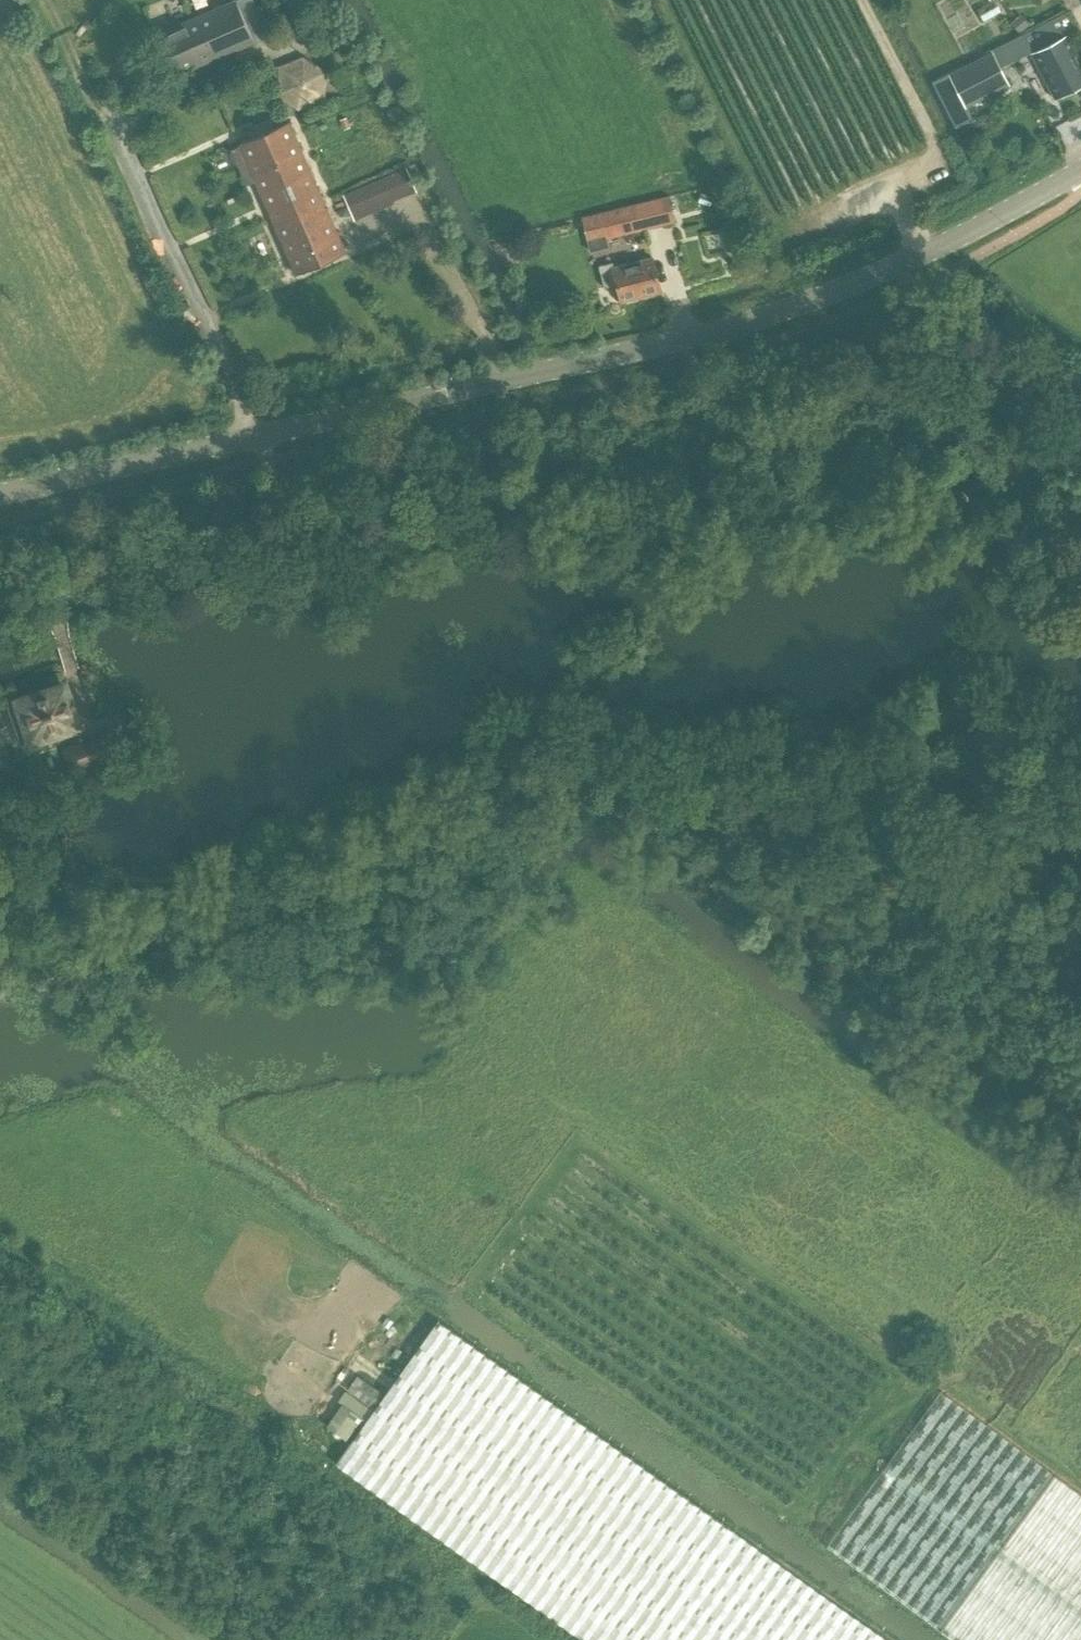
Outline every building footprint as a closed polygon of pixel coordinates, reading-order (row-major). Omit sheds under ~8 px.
[(254,42),(236,0),(234,0),(162,31),(181,74),(254,42)] [(1080,85),(1080,61),(1067,35),(1079,29),(1070,11),(1024,34),(1056,98),(1080,85)] [(294,107),(334,90),(323,62),(313,66),(307,52),(277,65),(294,107)] [(1009,84),(993,52),(951,73),(967,105),(1009,84)] [(967,105),(951,73),(935,81),(957,125),(973,117),(967,105)] [(275,224),(325,203),(289,122),(240,144),(275,224)] [(355,218),(393,202),(383,178),(344,194),(355,218)] [(605,238),(675,220),(668,195),(599,213),(605,238)] [(296,272),(346,250),(325,203),(275,224),(296,272)] [(343,215),(350,212),(347,206),(341,209),(343,215)] [(621,301),(661,291),(652,256),(614,266),(612,262),(598,266),(604,287),(617,283),(621,301)] [(71,696),(68,697),(64,685),(18,700),(31,739),(77,725),(74,716),(77,714),(71,696)] [(90,769),(122,758),(112,731),(81,742),(90,769)] [(438,1321),(336,1462),(496,1579),(583,1639),(892,1639),(438,1321)] [(940,1392),(827,1544),(958,1639),(1080,1639),(1080,1496),(940,1392)]
